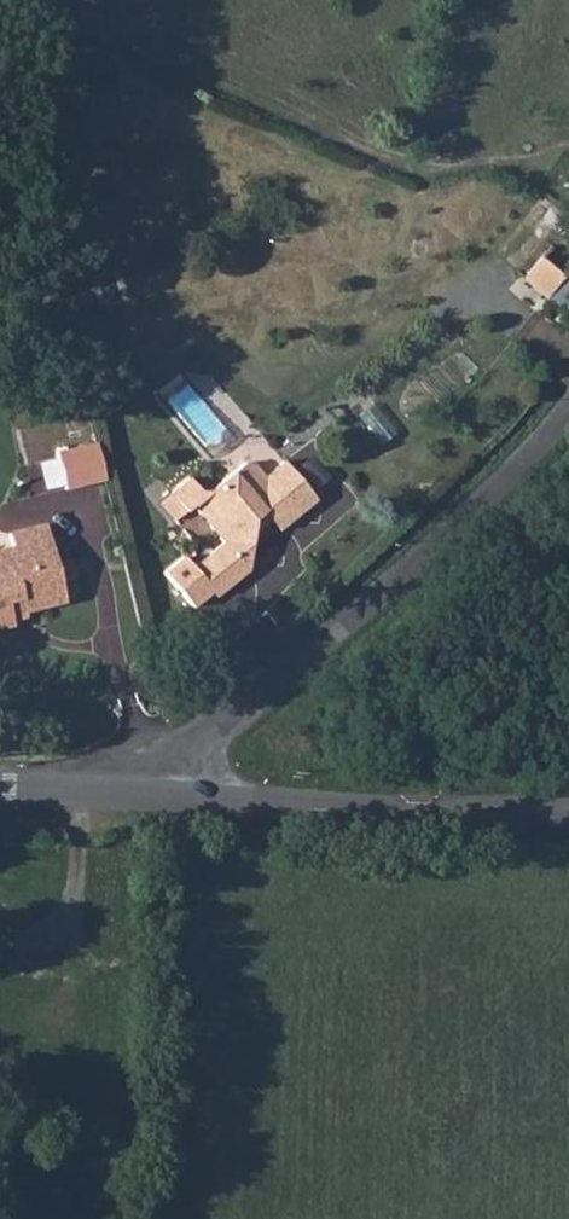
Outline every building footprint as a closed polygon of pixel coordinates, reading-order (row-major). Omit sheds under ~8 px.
[(554,297),(566,275),(539,259),(527,281),(554,297)] [(98,444),(59,454),(68,491),(107,482),(98,444)] [(191,568),(212,594),(216,598),(250,571),(243,563),(250,557),(254,536),(247,528),(263,515),(269,522),(278,532),(301,513),(298,509),(313,496),(285,461),(264,478),(253,465),(240,465),(210,490),(203,487),(189,473),(172,488),(188,507),(195,502),(226,539),(191,568)] [(16,625),(13,612),(23,609),(25,613),(67,604),(63,584),(75,581),(71,562),(58,565),(50,527),(13,536),(17,555),(8,557),(6,549),(0,551),(0,629),(16,625)] [(191,568),(189,564),(173,576),(197,607),(212,594),(191,568)]
